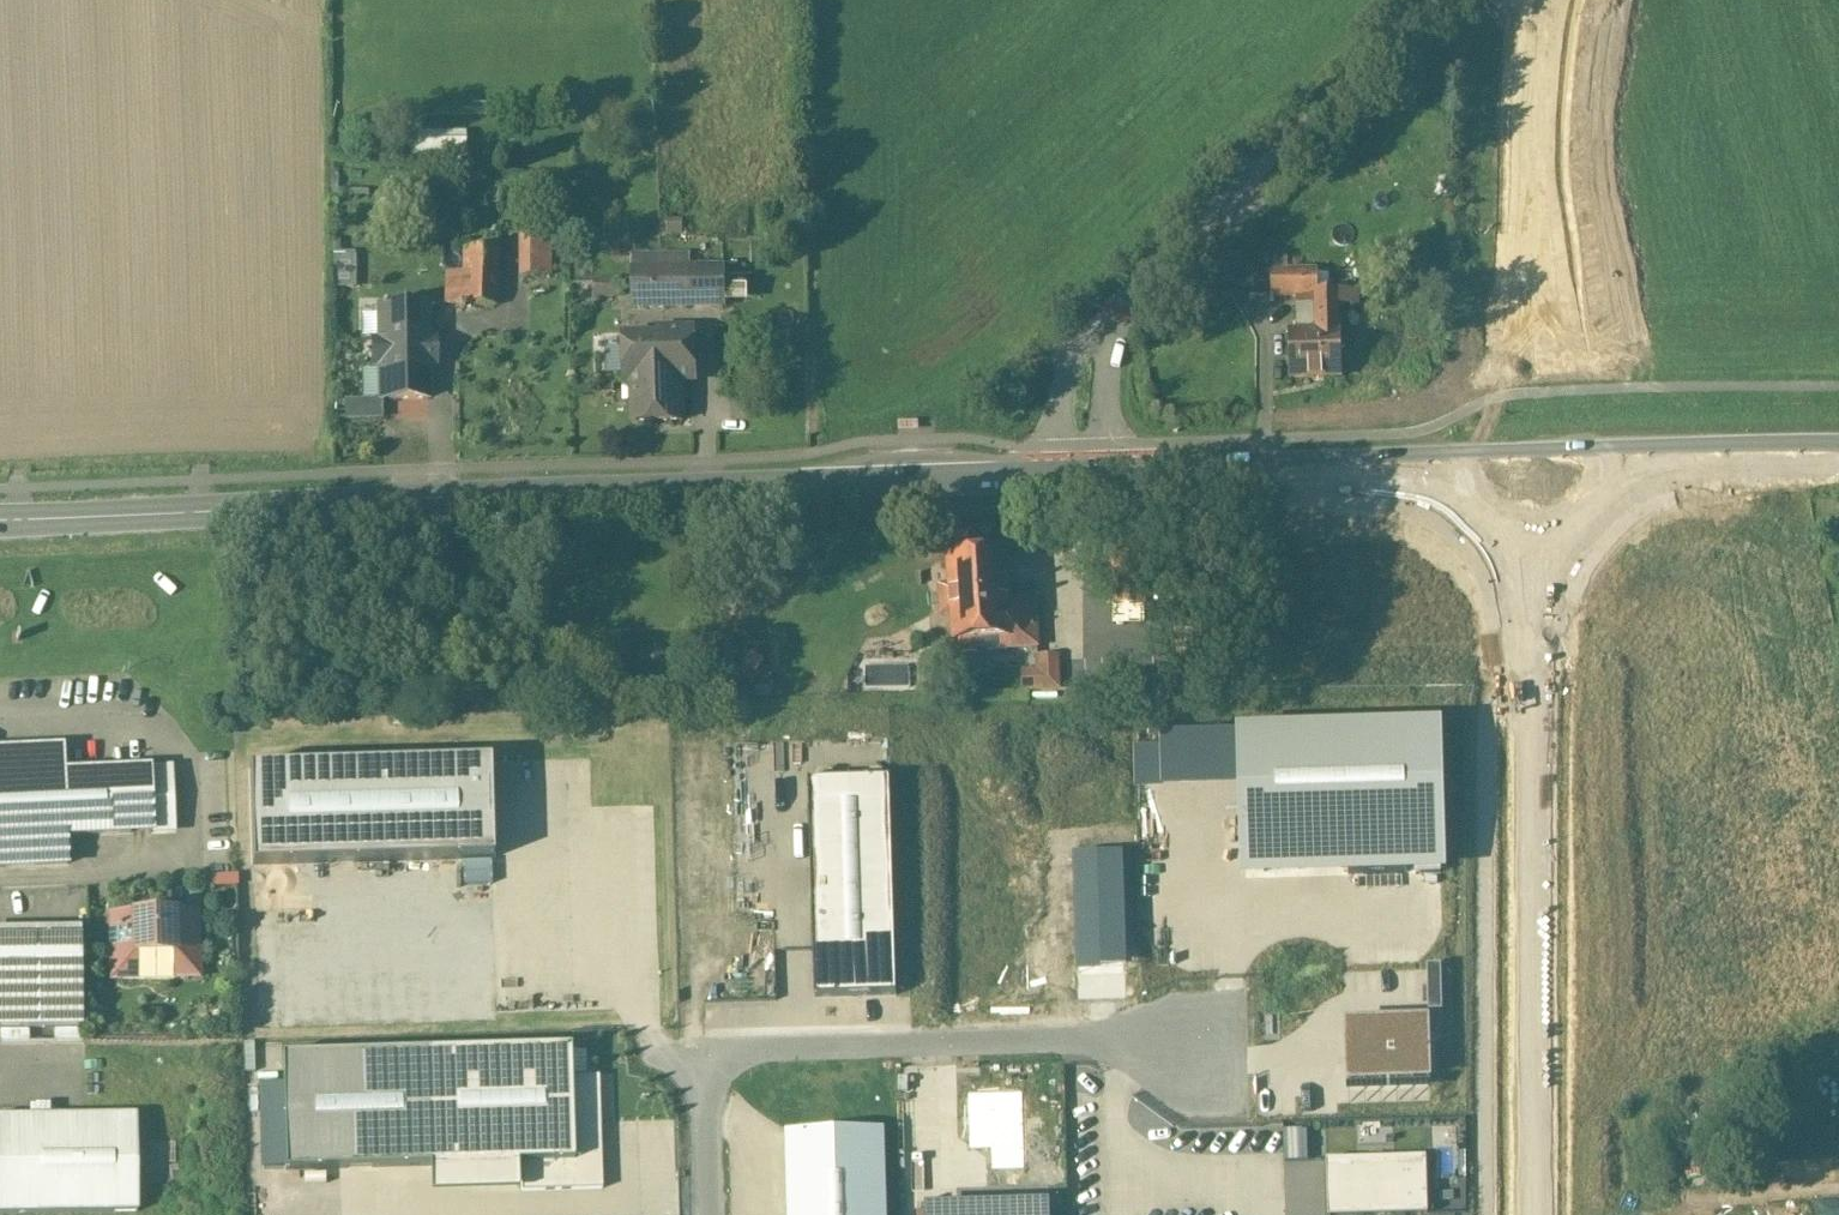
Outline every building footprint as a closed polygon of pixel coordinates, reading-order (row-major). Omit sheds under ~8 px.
[(471,161),(471,128),(415,128),(415,162),(471,161)] [(548,228),(519,228),(519,277),(548,276),(548,228)] [(338,285),(360,285),(360,249),(338,249),(338,285)] [(495,252),(465,251),(463,306),(493,307),(495,252)] [(689,268),(632,269),(632,307),(690,306),(689,268)] [(1316,270),(1249,271),(1248,297),(1317,294),(1316,270)] [(617,281),(591,282),(592,297),(618,296),(617,281)] [(1342,376),(1338,303),(1315,303),(1316,330),(1288,331),(1289,379),(1342,376)] [(379,367),(379,401),(427,401),(427,366),(434,366),(434,344),(427,344),(427,310),(378,310),(378,344),(371,344),(371,367),(379,367)] [(692,330),(657,330),(657,337),(640,337),(640,340),(642,340),(642,359),(624,359),(625,383),(631,383),(632,422),(681,421),(680,382),(694,381),(692,330)] [(1006,602),(1003,556),(949,560),(951,584),(939,585),(941,614),(953,613),(955,642),(958,642),(956,652),(1036,647),(1033,600),(1006,602)] [(1068,643),(1066,620),(1057,621),(1057,644),(1068,643)] [(1059,689),(1058,658),(1039,659),(1040,672),(1025,672),(1025,689),(1059,689)] [(1237,731),(1242,871),(1445,864),(1440,724),(1237,731)] [(0,751),(0,868),(67,865),(66,837),(173,831),(170,770),(63,775),(61,748),(0,751)] [(489,762),(249,769),(252,867),(492,860),(489,762)] [(810,785),(815,998),(895,996),(889,783),(810,785)] [(1126,973),(1122,852),(1074,854),(1078,975),(1126,973)] [(189,915),(115,917),(117,979),(192,978),(189,915)] [(0,933),(0,1033),(82,1031),(80,931),(0,933)] [(1342,1024),(1346,1087),(1429,1081),(1425,1019),(1342,1024)] [(432,1162),(433,1197),(601,1192),(598,1080),(571,1081),(570,1051),(288,1059),(291,1166),(432,1162)] [(0,1118),(0,1214),(137,1213),(136,1116),(0,1118)] [(1289,1154),(1313,1153),(1312,1119),(1287,1120),(1289,1154)] [(787,1214),(887,1214),(885,1133),(785,1136),(787,1214)] [(1423,1163),(1329,1165),(1329,1160),(1326,1161),(1328,1214),(1331,1214),(1425,1212),(1425,1214),(1428,1214),(1426,1158),(1423,1158),(1423,1163)]
